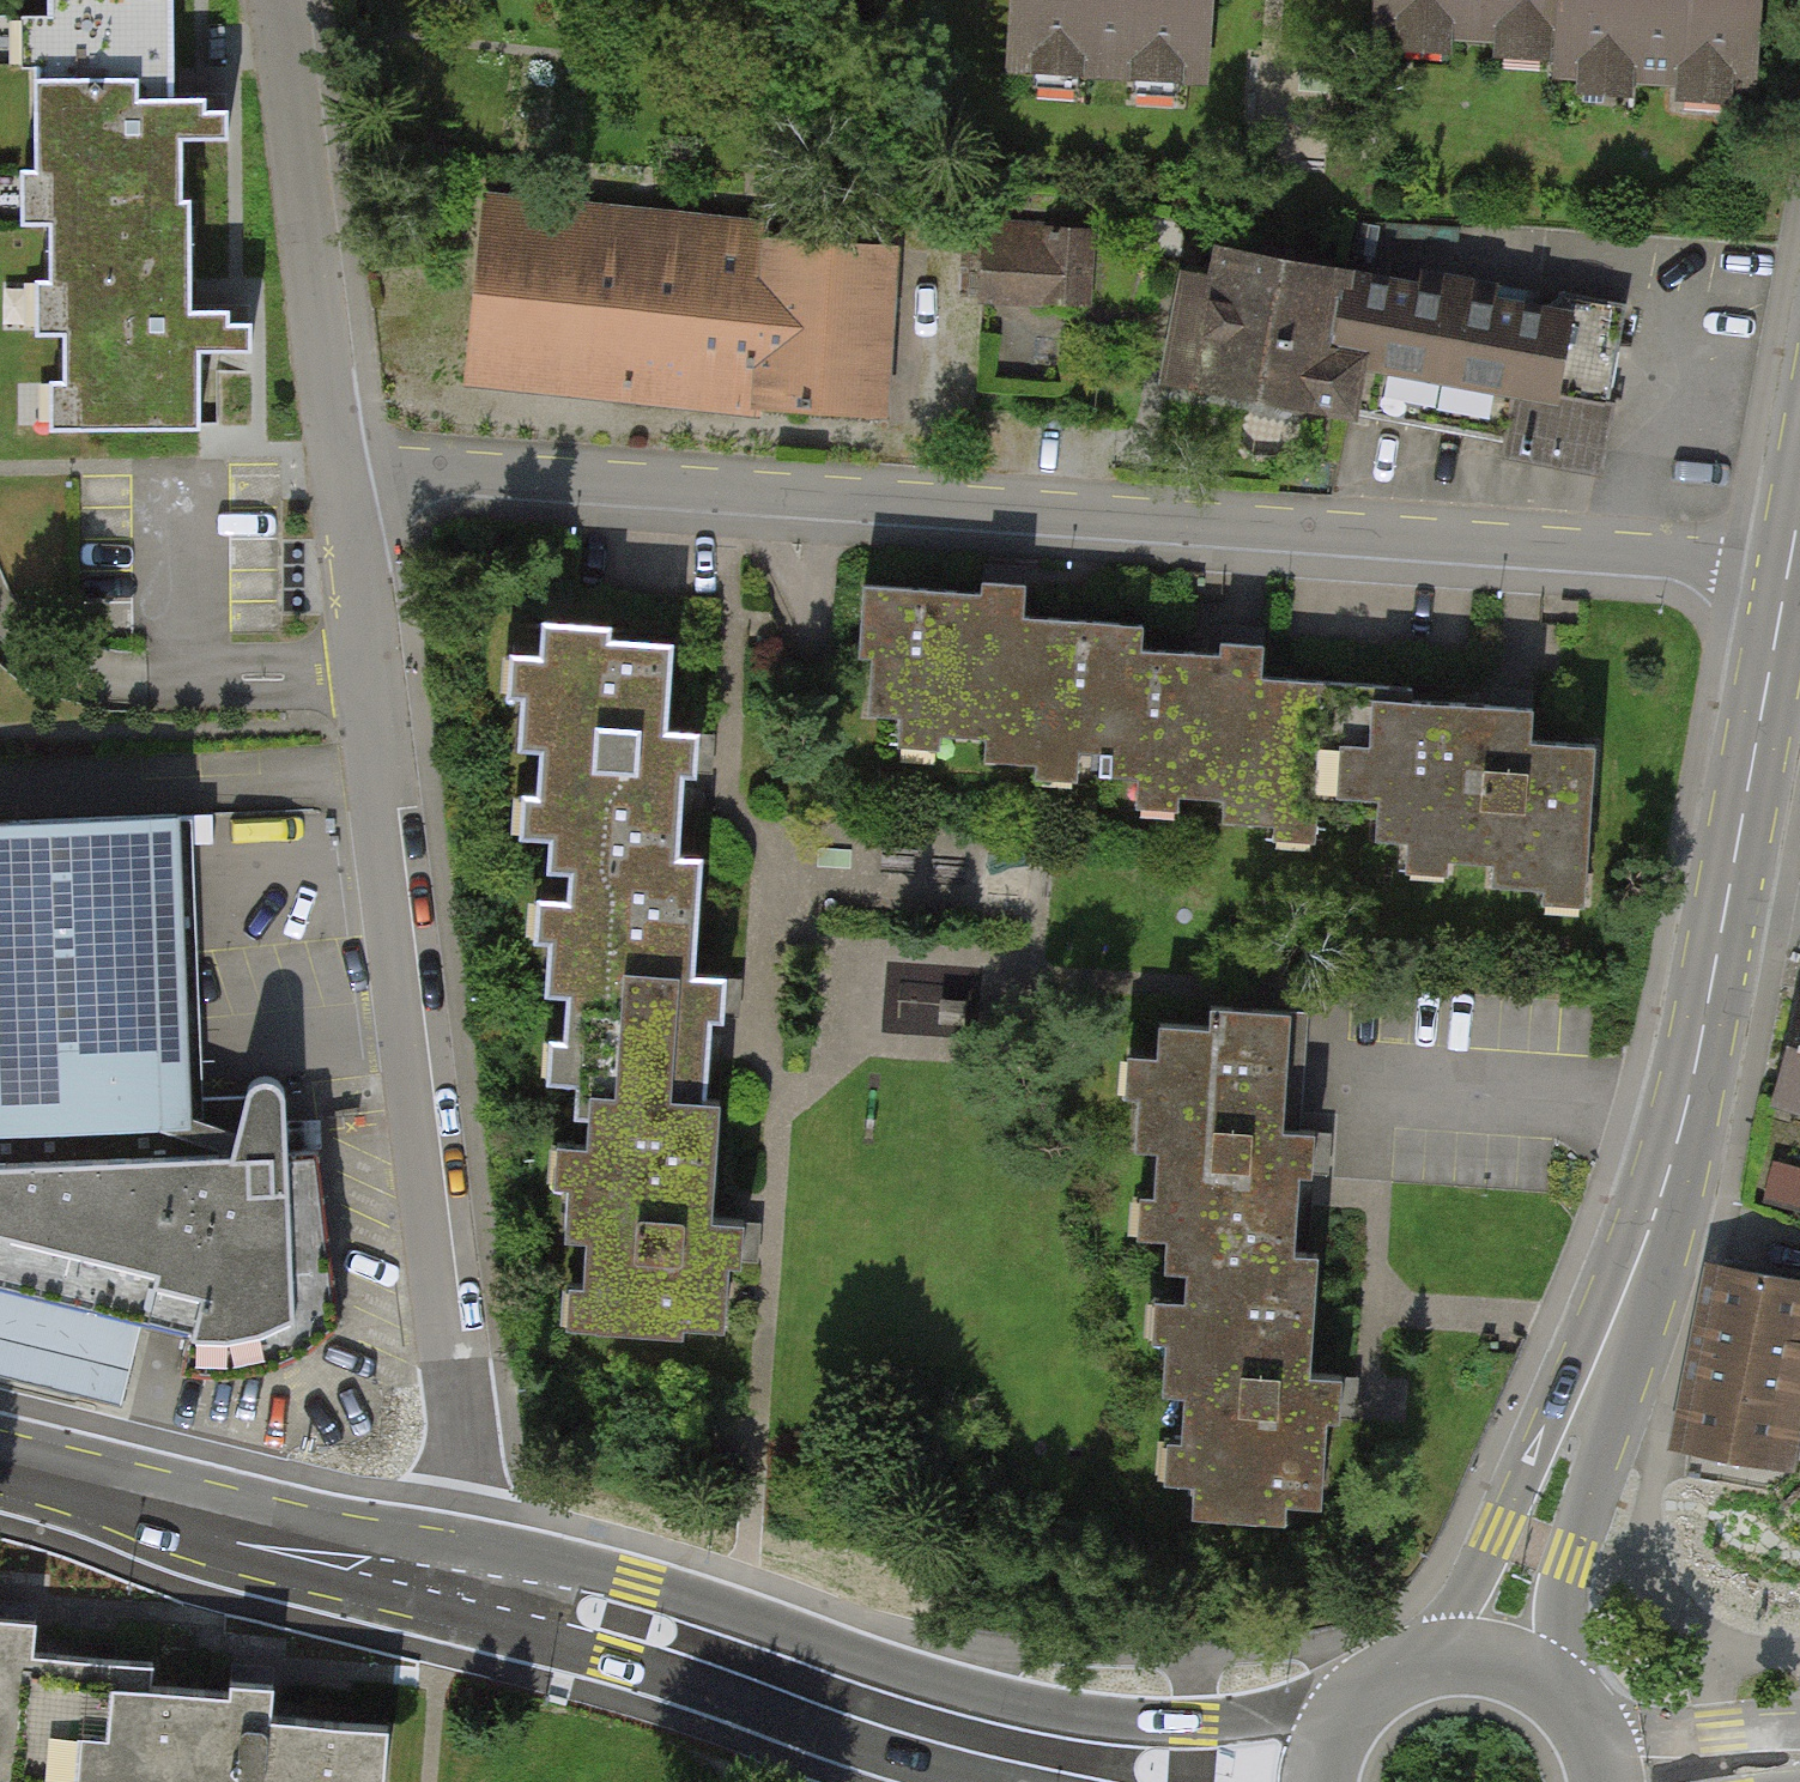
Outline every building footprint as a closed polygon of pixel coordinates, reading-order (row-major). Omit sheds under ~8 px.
[(183,196),(182,136),(227,136),(227,106),(207,106),(207,94),(193,94),(174,94),(174,0),(50,0),(50,61),(35,62),(36,171),(51,171),(51,281),(63,281),(64,382),(78,382),(78,426),(199,426),(198,348),(251,348),(251,320),(228,320),(228,308),(209,308),(191,308),(190,196),(183,196)] [(1207,0),(1006,0),(1002,77),(1203,87),(1207,0)] [(1368,50),(1570,59),(1573,0),(1371,0),(1368,50)] [(1570,59),(1567,109),(1748,117),(1753,0),(1573,0),(1570,59)] [(760,218),(482,194),(465,388),(752,413),(880,418),(888,245),(759,240),(760,218)] [(972,206),(963,308),(1093,319),(1102,217),(972,206)] [(1192,242),(1168,393),(1331,418),(1355,268),(1192,242)] [(1355,268),(1331,418),(1597,461),(1621,310),(1355,268)] [(938,735),(981,738),(980,760),(1032,763),(1031,790),(1072,793),(1074,754),(1083,624),(1019,619),(1023,568),(978,565),(977,593),(861,586),(856,662),(869,663),(865,715),(898,717),(895,754),(937,757),(938,735)] [(543,873),(565,874),(696,879),(697,861),(673,860),(676,776),(691,777),(693,735),(662,734),(666,645),(603,643),(603,626),(538,624),(537,657),(506,656),(504,695),(516,696),(514,750),(536,751),(534,797),(516,796),(514,838),(544,839),(543,873)] [(1083,624),(1074,754),(1101,756),(1099,783),(1134,785),(1132,818),(1177,822),(1179,800),(1217,803),(1216,821),(1270,825),(1269,842),(1308,844),(1311,797),(1320,682),(1257,677),(1261,627),(1220,624),(1217,658),(1134,652),(1136,627),(1083,624)] [(1320,682),(1311,797),(1373,801),(1371,842),(1404,844),(1401,874),(1442,877),(1443,857),(1492,861),(1490,886),(1540,889),(1538,906),(1581,909),(1592,747),(1526,742),(1529,696),(1320,682)] [(0,820),(0,1142),(189,1133),(187,1098),(173,811),(0,820)] [(585,1102),(701,1106),(704,1032),(719,1033),(721,980),(692,979),(696,879),(565,874),(563,901),(530,900),(528,944),(542,945),(540,996),(565,997),(563,1042),(544,1042),(543,1088),(585,1090),(585,1102)] [(1775,1097),(1799,1103),(1799,1001),(1775,1097)] [(1307,1135),(1280,1135),(1284,1017),(1217,1014),(1216,1031),(1156,1029),(1155,1059),(1122,1058),(1121,1101),(1135,1101),(1133,1152),(1152,1153),(1150,1200),(1132,1199),(1130,1245),(1161,1246),(1291,1251),(1293,1174),(1305,1174),(1307,1135)] [(120,1417),(123,1403),(133,1365),(145,1322),(182,1331),(187,1333),(178,1369),(220,1375),(245,1373),(284,1361),(307,1352),(340,1321),(320,1150),(287,1149),(286,1138),(285,1089),(278,1082),(270,1078),(257,1079),(245,1087),(240,1097),(187,1098),(189,1133),(0,1142),(0,1386),(120,1417)] [(716,1107),(701,1106),(585,1102),(583,1151),(547,1150),(546,1190),(560,1191),(559,1242),(583,1243),(581,1289),(561,1288),(559,1334),(719,1340),(722,1267),(736,1268),(738,1231),(711,1230),(716,1107)] [(1282,1509),(1317,1511),(1320,1422),(1338,1423),(1340,1377),(1311,1377),(1315,1252),(1291,1251),(1161,1246),(1160,1274),(1184,1274),(1183,1303),(1150,1302),(1148,1343),(1162,1343),(1161,1397),(1180,1398),(1178,1447),(1162,1447),(1161,1489),(1187,1490),(1185,1525),(1281,1528),(1282,1509)] [(1799,1319),(1799,1281),(1722,1266),(1689,1438),(1773,1455),(1797,1334),(1799,1334),(1799,1320),(1799,1319)] [(386,1731),(270,1722),(273,1685),(258,1684),(230,1682),(229,1696),(151,1691),(153,1666),(33,1658),(36,1623),(18,1622),(0,1620),(0,1781),(382,1781),(386,1731)]
